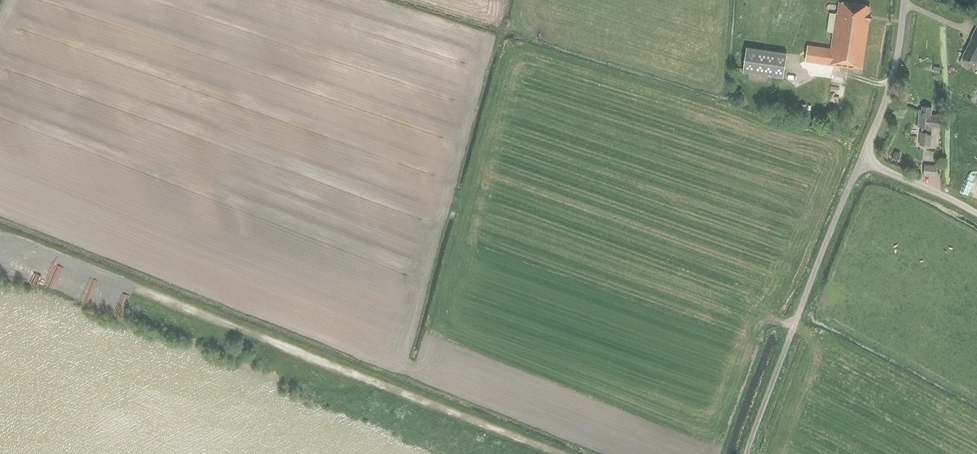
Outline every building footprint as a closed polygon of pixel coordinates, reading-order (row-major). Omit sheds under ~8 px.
[(840,65),(862,68),(869,14),(867,13),(868,5),(839,1),(838,5),(837,13),(835,12),(830,48),(809,45),(807,60),(826,62),(825,67),(840,69),(840,65)] [(976,64),(976,28),(972,37),(962,56),(976,64)] [(787,51),(746,45),(743,70),(783,76),(787,51)] [(931,106),(921,105),(921,112),(919,112),(917,125),(923,126),(922,132),(921,143),(928,144),(929,132),(926,132),(927,126),(938,127),(938,118),(930,117),(931,106)] [(901,153),(894,151),(892,158),(898,161),(901,153)] [(934,164),(922,163),(921,173),(933,174),(934,164)]
